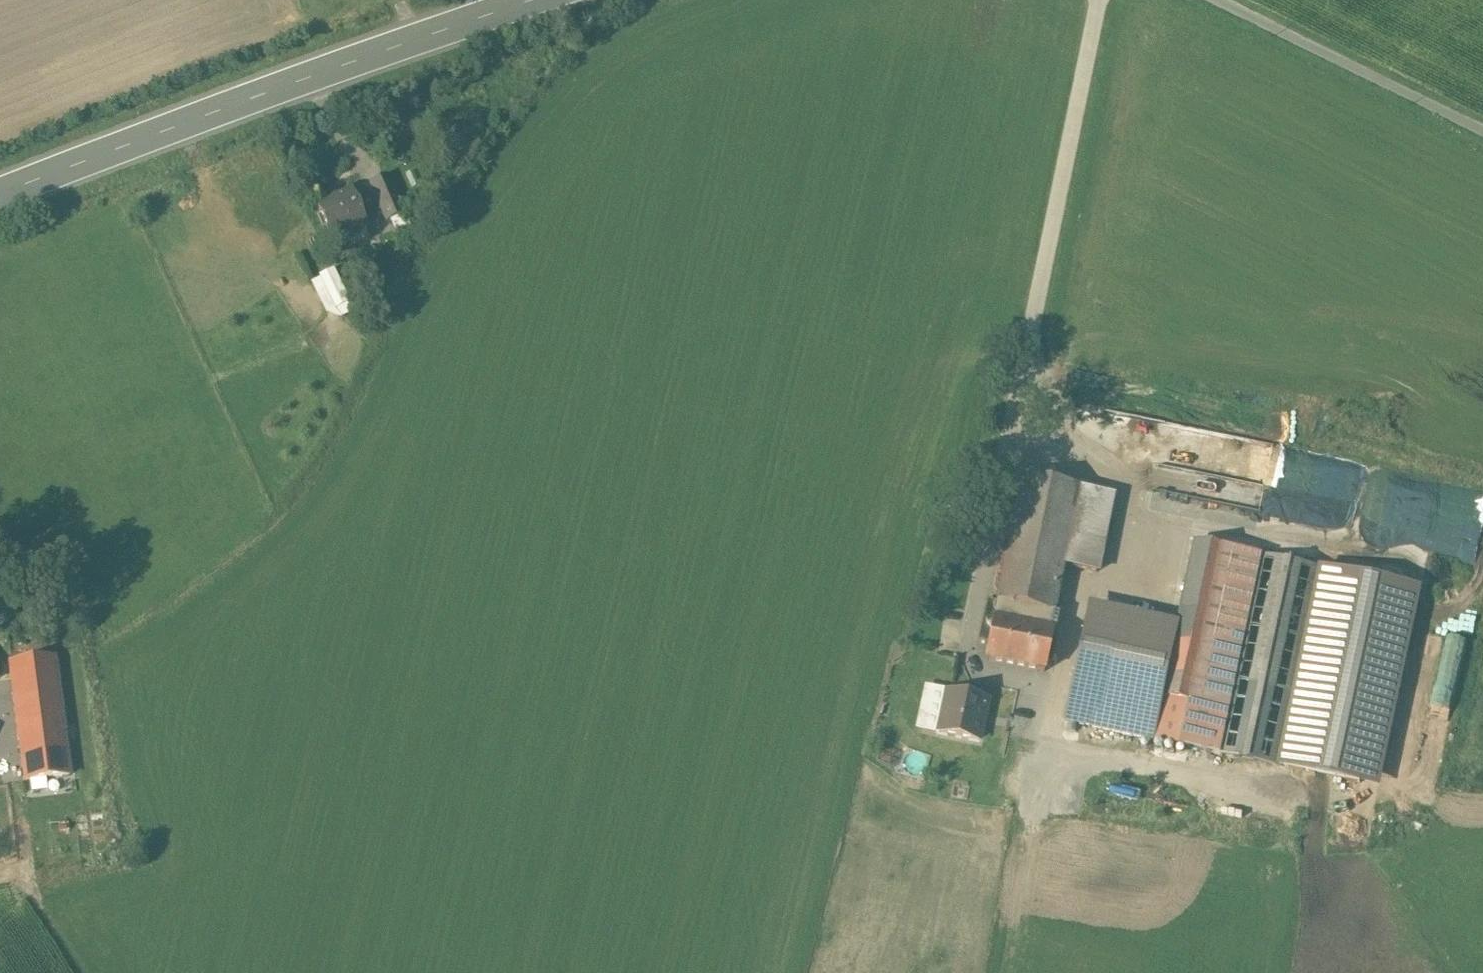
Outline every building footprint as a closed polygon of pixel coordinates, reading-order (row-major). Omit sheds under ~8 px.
[(388,175),(370,182),(387,221),(405,213),(388,175)] [(352,190),(317,206),(331,238),(334,244),(352,237),(349,230),(366,223),(352,190)] [(334,271),(321,277),(336,308),(349,302),(334,271)] [(1235,474),(1241,435),(1107,412),(1100,451),(1159,461),(1154,488),(1269,508),(1273,487),(1264,485),(1265,479),(1235,474)] [(1269,464),(1273,445),(1243,438),(1238,456),(1269,464)] [(1079,487),(1022,475),(997,600),(1027,606),(1050,611),(1050,612),(1053,612),(1079,487)] [(1355,520),(1407,533),(1416,499),(1364,486),(1355,520)] [(1168,679),(1164,697),(1199,704),(1206,675),(1232,548),(1197,540),(1177,636),(1168,679)] [(1231,680),(1216,752),(1281,765),(1323,567),(1258,553),(1242,625),(1231,680)] [(1423,588),(1323,567),(1281,765),(1381,786),(1423,588)] [(1025,615),(1018,613),(1015,624),(994,620),(985,659),(1044,671),(1052,632),(1046,631),(1050,612),(1050,611),(1027,606),(1025,615)] [(1177,636),(1088,617),(1079,660),(1084,661),(1107,666),(1168,679),(1177,636)] [(1219,620),(1207,675),(1231,680),(1242,625),(1219,620)] [(53,659),(12,665),(26,778),(68,773),(58,694),(53,659)] [(1107,666),(1084,661),(1071,724),(1095,728),(1107,666)] [(1168,679),(1107,666),(1095,728),(1155,741),(1164,697),(1168,679)] [(1199,704),(1190,746),(1216,752),(1231,680),(1207,675),(1206,675),(1199,704)] [(1446,749),(1465,681),(1449,676),(1430,744),(1446,749)] [(86,690),(58,694),(68,773),(96,770),(86,690)] [(987,701),(947,692),(938,733),(979,741),(987,701)] [(1199,704),(1164,697),(1156,739),(1190,746),(1199,704)]
